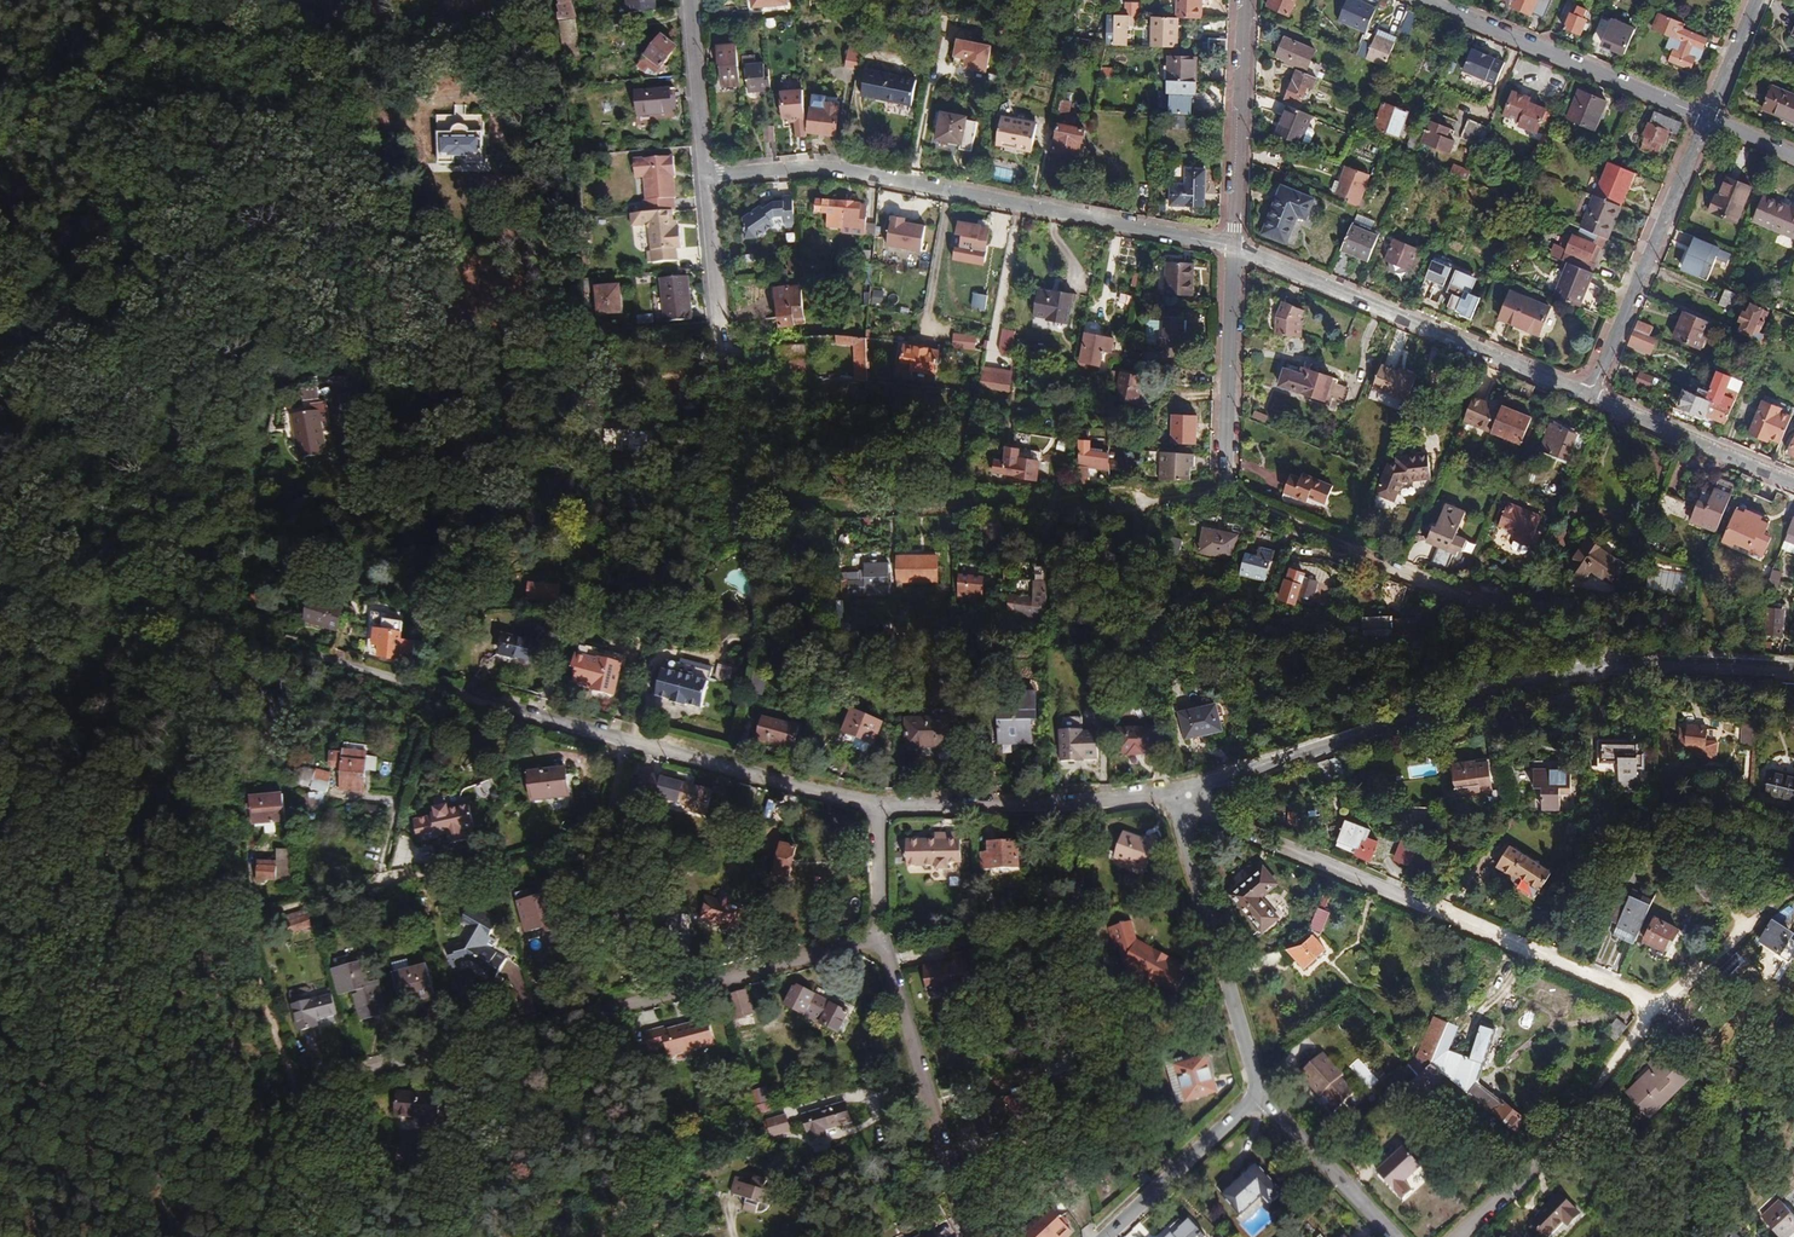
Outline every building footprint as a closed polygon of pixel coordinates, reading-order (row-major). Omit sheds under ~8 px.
[(655,0),(626,0),(628,14),(655,11),(655,0)] [(1202,19),(1203,0),(1199,0),(1178,0),(1177,18),(1178,18),(1202,19)] [(1290,16),(1296,0),(1273,0),(1270,7),(1290,16)] [(1339,21),(1367,33),(1377,9),(1355,0),(1347,0),(1339,21)] [(1540,18),(1541,17),(1544,18),(1552,0),(1507,0),(1514,3),(1513,7),(1540,18)] [(572,2),(558,6),(559,20),(578,19),(572,2)] [(1134,17),(1138,17),(1139,5),(1125,4),(1124,16),(1134,17)] [(1565,28),(1581,34),(1587,21),(1584,19),(1588,9),(1575,4),(1565,28)] [(1409,11),(1399,35),(1408,39),(1418,15),(1409,11)] [(1699,58),(1707,40),(1683,30),(1686,24),(1660,13),(1653,29),(1671,36),(1666,49),(1673,53),(1670,61),(1691,69),(1696,56),(1699,58)] [(1706,13),(1700,27),(1709,31),(1714,17),(1706,13)] [(1107,45),(1127,46),(1128,26),(1134,26),(1134,17),(1124,16),(1116,16),(1115,35),(1108,34),(1107,45)] [(1153,17),(1152,47),(1177,48),(1178,18),(1177,18),(1153,17)] [(576,19),(559,20),(564,62),(581,61),(576,19)] [(1604,44),(1626,53),(1637,29),(1614,20),(1604,44)] [(1093,28),(1082,27),(1081,35),(1093,37),(1093,28)] [(1376,36),(1396,44),(1398,38),(1379,30),(1376,36)] [(1721,45),(1723,39),(1713,35),(1711,41),(1721,45)] [(678,48),(663,36),(647,57),(662,68),(678,48)] [(1366,60),(1385,68),(1396,44),(1376,36),(1366,60)] [(1278,58),(1285,61),(1284,65),(1297,70),(1306,74),(1315,51),(1286,38),(1278,58)] [(1208,50),(1227,50),(1227,39),(1209,39),(1208,50)] [(991,47),(958,40),(954,65),(986,72),(991,47)] [(741,85),(737,45),(717,47),(718,65),(720,64),(723,87),(741,85)] [(1505,63),(1473,49),(1464,71),(1496,85),(1505,63)] [(858,69),(861,52),(849,50),(846,66),(858,69)] [(1169,57),(1168,81),(1195,82),(1197,58),(1169,57)] [(748,93),(771,91),(769,63),(745,65),(748,93)] [(863,96),(911,106),(916,80),(869,70),(863,96)] [(1297,70),(1284,100),(1300,107),(1308,88),(1312,90),(1317,78),(1306,74),(1297,70)] [(1762,109),(1793,123),(1793,95),(1772,86),(1762,109)] [(1162,107),(1163,88),(1137,87),(1136,97),(1139,97),(1139,101),(1145,101),(1145,106),(1162,107)] [(673,114),(672,89),(636,92),(637,117),(673,114)] [(1579,91),(1568,118),(1596,130),(1607,102),(1579,91)] [(1530,99),(1513,93),(1505,115),(1522,122),(1520,126),(1537,132),(1541,121),(1544,122),(1548,120),(1550,116),(1548,112),(1545,111),(1546,110),(1529,103),(1530,99)] [(809,132),(836,135),(840,104),(835,104),(836,97),(814,94),(809,132)] [(1059,113),(1070,115),(1072,103),(1062,100),(1059,113)] [(1379,117),(1384,104),(1378,102),(1373,115),(1379,117)] [(1379,117),(1375,129),(1399,138),(1409,113),(1384,104),(1379,117)] [(1288,106),(1276,135),(1300,145),(1313,116),(1288,106)] [(942,112),(937,140),(962,145),(968,118),(942,112)] [(485,116),(438,115),(438,133),(439,133),(439,165),(457,165),(457,161),(467,161),(467,165),(485,165),(484,133),(485,133),(485,116)] [(1002,117),(997,145),(1033,152),(1038,123),(1002,117)] [(1481,147),(1490,128),(1469,119),(1461,138),(1481,147)] [(1669,132),(1643,121),(1631,151),(1650,159),(1658,139),(1665,142),(1669,132)] [(1423,142),(1451,153),(1455,142),(1455,140),(1448,137),(1451,130),(1431,122),(1423,142)] [(1059,124),(1054,152),(1078,156),(1080,143),(1083,143),(1086,129),(1059,124)] [(766,143),(776,142),(775,126),(764,127),(766,143)] [(1413,135),(1406,155),(1411,157),(1419,138),(1413,135)] [(1530,161),(1539,165),(1549,143),(1541,140),(1538,148),(1536,148),(1530,161)] [(673,210),(675,210),(674,198),(675,198),(673,176),(673,170),(675,170),(674,156),(634,160),(636,178),(645,177),(647,200),(644,200),(645,213),(673,210)] [(1408,166),(1421,171),(1424,163),(1412,157),(1408,166)] [(1597,195),(1621,205),(1631,182),(1633,182),(1637,173),(1611,162),(1597,195)] [(1368,176),(1347,167),(1336,194),(1353,201),(1351,205),(1358,208),(1360,203),(1358,203),(1368,176)] [(1452,174),(1467,180),(1470,173),(1455,167),(1452,174)] [(1171,204),(1204,206),(1206,169),(1188,169),(1187,185),(1172,185),(1171,204)] [(1709,212),(1736,223),(1751,188),(1727,178),(1719,199),(1715,197),(1709,212)] [(1283,187),(1263,234),(1287,244),(1298,216),(1307,219),(1315,200),(1283,187)] [(1582,228),(1610,240),(1616,227),(1613,225),(1621,205),(1597,195),(1595,194),(1581,228),(1582,228)] [(796,226),(793,196),(783,197),(784,201),(774,203),(764,210),(762,207),(744,219),(746,240),(757,240),(772,226),(771,219),(775,216),(785,215),(786,227),(796,226)] [(1501,207),(1510,211),(1514,199),(1506,196),(1501,207)] [(1753,222),(1793,240),(1793,206),(1793,205),(1791,210),(1763,198),(1753,222)] [(868,203),(817,199),(816,211),(823,211),(823,212),(829,213),(828,227),(840,228),(844,233),(865,234),(868,203)] [(674,221),(673,210),(645,213),(632,214),(633,226),(645,225),(650,229),(654,262),(678,260),(677,248),(683,247),(681,228),(678,228),(675,228),(674,221)] [(1356,213),(1351,224),(1371,233),(1375,221),(1356,213)] [(892,216),(885,246),(919,253),(924,227),(914,225),(913,227),(903,225),(905,219),(892,216)] [(956,249),(954,262),(982,268),(990,230),(959,224),(955,239),(961,241),(959,250),(956,249)] [(1368,261),(1379,236),(1371,233),(1351,224),(1341,250),(1368,261)] [(1610,240),(1582,228),(1578,236),(1574,234),(1572,239),(1564,235),(1559,247),(1554,245),(1550,254),(1569,262),(1593,272),(1596,264),(1590,261),(1595,247),(1601,250),(1619,257),(1624,246),(1610,240)] [(1701,240),(1687,234),(1684,241),(1698,247),(1694,256),(1731,271),(1736,262),(1699,246),(1701,240)] [(1527,244),(1536,248),(1539,240),(1530,236),(1527,244)] [(1420,249),(1395,238),(1385,261),(1389,262),(1389,269),(1391,270),(1393,271),(1395,271),(1396,271),(1398,271),(1400,271),(1402,271),(1404,271),(1406,271),(1407,270),(1408,270),(1411,272),(1412,268),(1414,267),(1415,266),(1417,265),(1418,264),(1419,262),(1421,261),(1422,259),(1423,258),(1423,257),(1419,253),(1420,249)] [(1595,247),(1590,261),(1596,264),(1601,250),(1595,247)] [(1167,262),(1165,295),(1193,296),(1194,263),(1167,262)] [(1593,272),(1569,262),(1555,295),(1581,306),(1595,273),(1593,272)] [(1471,293),(1476,282),(1457,274),(1449,293),(1454,295),(1449,307),(1462,312),(1461,315),(1472,320),(1481,298),(1471,293)] [(692,319),(690,295),(670,296),(669,285),(689,282),(688,277),(660,279),(664,322),(692,319)] [(670,296),(690,295),(689,282),(669,285),(670,296)] [(620,285),(597,287),(599,315),(622,314),(620,285)] [(780,327),(796,324),(791,286),(773,288),(776,308),(777,308),(780,327)] [(1743,297),(1725,289),(1718,306),(1736,314),(1743,297)] [(1038,290),(1034,315),(1046,318),(1046,320),(1067,324),(1071,301),(1074,302),(1076,294),(1060,291),(1059,295),(1052,294),(1052,293),(1038,290)] [(1135,301),(1136,295),(1120,292),(1118,304),(1134,307),(1135,301)] [(1512,292),(1500,320),(1540,336),(1551,308),(1512,292)] [(1275,336),(1300,337),(1301,320),(1305,310),(1282,301),(1276,316),(1275,336)] [(1767,311),(1750,304),(1746,313),(1742,311),(1738,321),(1742,322),(1739,331),(1750,335),(1749,339),(1759,343),(1763,334),(1758,332),(1767,311)] [(1684,312),(1672,339),(1700,350),(1711,323),(1684,312)] [(636,315),(637,324),(653,322),(652,313),(636,315)] [(1158,355),(1178,356),(1178,345),(1179,340),(1183,340),(1184,319),(1165,318),(1164,339),(1159,338),(1158,355)] [(1105,323),(1085,319),(1082,333),(1084,333),(1079,361),(1077,361),(1078,381),(1093,383),(1095,372),(1099,373),(1103,350),(1112,352),(1114,339),(1102,337),(1105,323)] [(1634,330),(1649,336),(1653,327),(1638,321),(1634,330)] [(588,324),(588,340),(610,338),(601,323),(588,324)] [(1003,355),(1011,356),(1015,330),(1002,327),(998,348),(1003,355)] [(1634,330),(1630,339),(1649,347),(1652,338),(1634,330)] [(976,335),(953,333),(951,349),(975,351),(976,335)] [(867,382),(867,338),(837,335),(837,346),(853,346),(854,382),(867,382)] [(806,379),(805,344),(779,346),(780,359),(787,359),(788,379),(806,379)] [(939,351),(904,345),(900,369),(934,375),(939,351)] [(1123,361),(1139,362),(1140,348),(1126,348),(1123,361)] [(710,360),(709,351),(695,352),(696,361),(710,360)] [(1406,402),(1417,377),(1404,371),(1403,374),(1398,372),(1382,365),(1373,388),(1406,402)] [(1012,371),(983,367),(979,387),(1009,391),(1012,371)] [(1306,377),(1309,371),(1302,369),(1300,375),(1306,377)] [(1300,375),(1285,370),(1279,386),(1310,396),(1324,401),(1332,379),(1309,371),(1306,377),(1300,375)] [(1122,371),(1115,400),(1136,405),(1140,390),(1143,390),(1146,377),(1122,371)] [(1639,372),(1634,383),(1650,389),(1655,378),(1639,372)] [(1700,388),(1697,396),(1731,410),(1735,400),(1743,382),(1731,377),(1718,372),(1709,392),(1700,388)] [(1498,387),(1508,392),(1514,378),(1504,373),(1498,387)] [(1529,426),(1533,418),(1523,414),(1534,386),(1514,378),(1508,392),(1492,432),(1522,444),(1523,442),(1527,444),(1534,428),(1529,426)] [(1332,379),(1324,401),(1322,406),(1329,408),(1338,381),(1332,379)] [(325,389),(310,390),(312,402),(326,400),(325,389)] [(1697,396),(1686,391),(1679,408),(1704,418),(1704,417),(1725,425),(1731,410),(1697,396)] [(1765,395),(1749,434),(1762,439),(1763,436),(1769,438),(1781,443),(1792,417),(1793,412),(1793,408),(1765,395)] [(1322,406),(1324,401),(1310,396),(1308,401),(1322,406)] [(1489,405),(1488,406),(1482,404),(1483,401),(1474,397),(1464,421),(1489,431),(1498,408),(1489,405)] [(352,425),(353,399),(331,398),(331,407),(330,425),(333,425),(352,425)] [(312,410),(313,414),(320,413),(323,437),(334,435),(333,425),(330,425),(331,407),(312,410)] [(1581,424),(1591,428),(1598,413),(1588,409),(1581,424)] [(1253,418),(1266,424),(1268,418),(1256,412),(1253,418)] [(293,417),(299,459),(326,455),(323,437),(320,413),(313,414),(293,417)] [(1197,416),(1173,415),(1171,444),(1195,444),(1197,416)] [(1552,424),(1542,449),(1567,460),(1577,435),(1552,424)] [(1081,483),(1088,483),(1088,467),(1112,470),(1112,459),(1111,453),(1088,450),(1088,442),(1080,442),(1081,483)] [(1014,477),(1036,480),(1039,462),(1041,452),(1032,451),(1030,460),(1018,458),(1020,450),(1007,447),(1005,461),(996,460),(994,472),(1014,475),(1014,477)] [(1161,452),(1159,481),(1189,481),(1190,468),(1193,468),(1194,454),(1161,452)] [(1376,494),(1394,501),(1402,482),(1431,479),(1428,454),(1409,456),(1409,462),(1397,463),(1389,464),(1376,494)] [(1135,458),(1112,459),(1112,470),(1136,469),(1135,458)] [(1740,473),(1735,485),(1746,490),(1751,478),(1740,473)] [(1290,475),(1285,489),(1292,493),(1291,496),(1306,501),(1308,497),(1325,504),(1332,486),(1302,474),(1300,479),(1290,475)] [(1715,531),(1735,485),(1718,478),(1712,491),(1702,487),(1689,519),(1715,531)] [(1724,539),(1734,544),(1735,543),(1750,549),(1749,553),(1762,559),(1769,542),(1763,539),(1767,528),(1754,522),(1755,520),(1764,523),(1775,499),(1757,491),(1748,513),(1747,516),(1736,511),(1724,539)] [(1662,494),(1654,512),(1682,524),(1690,506),(1662,494)] [(1529,546),(1541,517),(1508,503),(1499,525),(1515,532),(1513,539),(1514,539),(1529,546)] [(1453,553),(1457,554),(1458,551),(1462,553),(1467,540),(1456,536),(1466,513),(1445,504),(1435,528),(1433,526),(1426,541),(1438,546),(1428,571),(1443,577),(1453,553)] [(1784,540),(1793,544),(1793,518),(1793,517),(1784,540)] [(1767,528),(1768,526),(1764,523),(1755,520),(1754,522),(1767,528)] [(1203,528),(1198,552),(1233,559),(1237,535),(1203,528)] [(1610,583),(1625,564),(1588,536),(1567,565),(1582,577),(1590,567),(1610,583)] [(1511,547),(1512,550),(1522,555),(1526,553),(1529,546),(1514,539),(1511,547)] [(1784,540),(1781,548),(1793,554),(1793,544),(1784,540)] [(1166,544),(1166,559),(1174,558),(1177,543),(1166,544)] [(1255,545),(1252,556),(1266,559),(1269,549),(1255,545)] [(923,548),(923,559),(923,582),(939,582),(938,548),(923,548)] [(1246,554),(1241,574),(1264,581),(1269,560),(1266,559),(1252,556),(1246,554)] [(967,571),(957,572),(958,595),(990,595),(990,586),(983,586),(982,571),(988,571),(988,556),(967,556),(967,571)] [(897,560),(897,582),(923,582),(923,559),(897,560)] [(889,595),(888,566),(865,567),(866,581),(849,582),(849,596),(889,595)] [(1293,603),(1294,600),(1311,605),(1319,580),(1301,575),(1303,571),(1290,567),(1287,577),(1286,577),(1284,586),(1282,586),(1278,598),(1293,603)] [(1661,569),(1652,567),(1646,590),(1655,592),(1661,569)] [(1758,578),(1767,579),(1771,571),(1760,569),(1758,578)] [(1771,571),(1767,579),(1778,581),(1779,582),(1783,572),(1772,569),(1771,571)] [(1678,573),(1673,596),(1682,598),(1687,575),(1678,573)] [(1013,575),(1003,575),(1003,586),(1013,586),(1013,575)] [(1767,587),(1777,588),(1778,581),(1767,579),(1767,587)] [(1034,586),(1033,598),(1043,599),(1045,599),(1044,581),(1034,581),(1034,586)] [(537,598),(538,585),(531,585),(529,597),(537,598)] [(558,588),(538,585),(537,598),(556,600),(558,588)] [(339,632),(345,608),(349,591),(338,588),(333,605),(310,599),(304,623),(339,632)] [(1031,597),(1013,594),(1012,601),(1021,603),(1019,615),(1040,618),(1043,599),(1033,598),(1031,597)] [(1718,619),(1717,602),(1700,603),(1701,620),(1718,619)] [(1765,608),(1763,624),(1782,626),(1783,610),(1765,608)] [(378,657),(398,660),(402,640),(405,623),(386,620),(386,615),(373,613),(367,645),(380,647),(378,657)] [(1655,636),(1669,637),(1671,617),(1656,615),(1655,636)] [(1418,640),(1417,626),(1416,620),(1395,621),(1395,618),(1365,619),(1365,628),(1367,628),(1368,639),(1377,640),(1396,639),(1397,646),(1410,646),(1418,640)] [(505,635),(501,652),(533,659),(537,642),(505,635)] [(1346,647),(1359,648),(1359,637),(1346,636),(1346,647)] [(402,640),(398,660),(418,664),(422,643),(402,640)] [(1760,656),(1771,656),(1771,642),(1762,641),(1760,656)] [(614,696),(624,656),(579,644),(573,668),(577,669),(574,682),(593,687),(600,689),(600,692),(614,696)] [(663,670),(709,682),(711,671),(666,659),(663,670)] [(663,670),(656,697),(702,709),(709,682),(663,670)] [(1780,704),(1793,705),(1793,688),(1781,687),(1780,704)] [(993,745),(1033,745),(1033,722),(1035,721),(1035,692),(1013,692),(1013,711),(998,710),(998,717),(998,736),(993,736),(993,745)] [(1573,707),(1571,692),(1553,694),(1555,709),(1573,707)] [(1180,713),(1186,738),(1222,730),(1216,704),(1180,713)] [(872,746),(883,722),(853,709),(842,732),(855,738),(872,746)] [(762,718),(757,738),(794,748),(800,727),(762,718)] [(1063,731),(1084,730),(1083,718),(1063,718),(1063,731)] [(907,720),(907,747),(949,746),(949,719),(907,720)] [(1752,722),(1741,722),(1740,746),(1751,747),(1752,722)] [(1714,761),(1716,737),(1708,737),(1709,726),(1681,724),(1678,750),(1694,752),(1694,759),(1714,761)] [(1073,758),(1081,758),(1081,759),(1096,759),(1096,733),(1084,733),(1084,730),(1063,731),(1059,731),(1059,762),(1073,762),(1073,758)] [(1154,752),(1154,730),(1119,730),(1119,753),(1128,753),(1128,755),(1145,755),(1145,753),(1154,752)] [(872,746),(855,738),(851,747),(868,754),(872,746)] [(1643,754),(1637,754),(1637,750),(1637,749),(1637,748),(1637,747),(1636,747),(1636,746),(1635,746),(1635,745),(1634,745),(1633,744),(1632,744),(1602,743),(1601,761),(1619,762),(1618,789),(1637,790),(1637,767),(1643,768),(1643,754)] [(367,749),(345,746),(345,750),(331,748),(329,765),(343,766),(340,790),(363,792),(367,749)] [(1339,761),(1329,764),(1333,779),(1344,776),(1339,761)] [(1453,766),(1457,793),(1492,788),(1489,761),(1453,766)] [(1333,779),(1329,764),(1320,767),(1326,789),(1335,786),(1333,779)] [(316,771),(303,767),(299,785),(312,788),(316,771)] [(527,773),(531,801),(571,796),(567,768),(527,773)] [(333,773),(318,769),(312,790),(328,794),(333,773)] [(1572,770),(1534,770),(1534,809),(1563,810),(1563,785),(1563,779),(1572,780),(1572,770)] [(1764,796),(1793,803),(1793,775),(1770,770),(1764,796)] [(653,777),(648,795),(686,805),(685,811),(705,816),(711,793),(653,777)] [(628,807),(643,811),(648,795),(633,791),(628,807)] [(286,821),(283,794),(250,797),(253,824),(264,823),(274,822),(286,821)] [(1431,827),(1432,807),(1412,806),(1411,827),(1431,827)] [(446,835),(448,845),(465,841),(463,831),(474,829),(469,807),(448,812),(447,807),(434,810),(435,814),(431,815),(431,817),(427,817),(413,820),(417,843),(436,839),(435,837),(446,835)] [(316,813),(301,814),(302,824),(316,823),(316,813)] [(1356,856),(1370,861),(1378,843),(1367,838),(1370,831),(1345,821),(1337,842),(1358,850),(1356,856)] [(264,823),(265,832),(275,831),(274,822),(264,823)] [(1577,829),(1570,827),(1566,838),(1574,840),(1577,829)] [(1127,862),(1146,869),(1154,845),(1149,843),(1149,842),(1123,832),(1115,855),(1128,859),(1127,862)] [(934,865),(934,870),(949,869),(949,864),(961,863),(960,833),(933,833),(933,840),(906,840),(907,866),(934,865)] [(1149,843),(1154,845),(1157,837),(1152,835),(1149,842),(1149,843)] [(980,853),(981,869),(1017,868),(1016,841),(987,842),(987,853),(980,853)] [(1358,850),(1337,842),(1335,848),(1356,856),(1358,850)] [(1408,867),(1416,849),(1401,843),(1394,861),(1408,867)] [(793,864),(797,847),(782,844),(778,861),(777,861),(775,874),(789,877),(792,864),(793,864)] [(1541,890),(1552,873),(1510,846),(1497,866),(1513,877),(1515,874),(1541,890)] [(294,850),(277,851),(277,867),(277,880),(294,880),(294,850)] [(1609,868),(1613,857),(1604,853),(1599,865),(1609,868)] [(586,864),(584,854),(567,857),(570,867),(586,864)] [(1719,885),(1700,866),(1695,871),(1713,891),(1719,885)] [(277,880),(277,867),(259,867),(259,884),(266,884),(266,880),(277,880)] [(1263,868),(1231,894),(1261,931),(1277,918),(1260,897),(1276,884),(1263,868)] [(1707,897),(1713,891),(1695,871),(1688,878),(1707,897)] [(1610,921),(1617,924),(1632,889),(1625,886),(1610,921)] [(1617,924),(1616,926),(1637,935),(1653,898),(1632,889),(1617,924)] [(555,891),(519,900),(527,932),(546,927),(547,932),(564,928),(555,891)] [(737,934),(744,909),(730,905),(730,904),(730,903),(730,902),(730,901),(729,900),(729,899),(728,899),(727,898),(726,898),(725,898),(724,898),(723,898),(722,898),(721,899),(720,900),(720,901),(719,902),(706,898),(700,916),(721,922),(722,923),(720,929),(734,933),(737,934)] [(1770,917),(1774,920),(1782,924),(1783,922),(1792,905),(1788,903),(1770,917)] [(459,967),(458,962),(468,959),(477,965),(479,961),(485,964),(483,968),(486,970),(485,973),(495,979),(506,959),(492,950),(496,944),(488,939),(498,921),(471,905),(465,916),(476,922),(465,941),(453,944),(454,947),(447,949),(448,954),(452,953),(454,961),(450,962),(452,969),(459,967)] [(1304,968),(1324,949),(1318,943),(1330,912),(1318,908),(1305,941),(1303,944),(1287,949),(1304,968)] [(675,911),(669,947),(689,950),(696,915),(675,911)] [(286,921),(289,935),(314,927),(310,913),(286,921)] [(1680,928),(1655,917),(1644,941),(1665,950),(1670,938),(1675,940),(1680,928)] [(1761,941),(1791,960),(1793,956),(1793,937),(1792,935),(1793,932),(1786,927),(1782,924),(1774,920),(1761,941)] [(642,930),(640,923),(622,927),(624,934),(642,930)] [(1106,928),(1112,950),(1117,948),(1119,957),(1125,960),(1134,965),(1132,968),(1140,973),(1138,977),(1156,987),(1158,984),(1175,993),(1184,974),(1133,947),(1132,943),(1126,923),(1106,928)] [(1616,926),(1612,936),(1633,945),(1637,935),(1616,926)] [(1675,940),(1670,938),(1665,950),(1669,952),(1675,940)] [(1132,943),(1133,947),(1184,974),(1186,972),(1132,943)] [(924,976),(927,993),(968,986),(967,980),(973,979),(968,951),(952,954),(953,963),(927,968),(928,976),(924,976)] [(1256,958),(1259,969),(1274,964),(1270,954),(1256,958)] [(1733,957),(1718,971),(1725,978),(1739,964),(1733,957)] [(395,974),(410,970),(407,960),(392,964),(395,974)] [(1134,965),(1125,960),(1121,968),(1129,972),(1132,968),(1134,965)] [(362,1019),(383,1013),(376,983),(368,985),(362,963),(337,970),(343,992),(360,988),(361,995),(356,997),(362,1019)] [(393,974),(401,1004),(435,995),(427,965),(410,970),(395,974),(393,974)] [(1140,973),(1132,968),(1129,972),(1138,977),(1140,973)] [(1173,996),(1175,993),(1158,984),(1156,987),(1173,996)] [(839,1033),(850,1014),(797,986),(793,987),(784,1004),(839,1033)] [(748,990),(728,995),(734,1020),(754,1014),(748,990)] [(317,1020),(338,1015),(332,995),(293,1006),(300,1032),(318,1027),(317,1020)] [(1434,1056),(1448,1022),(1434,1017),(1420,1050),(1434,1056)] [(1614,1044),(1627,1027),(1617,1019),(1604,1036),(1614,1044)] [(667,1046),(670,1056),(714,1045),(707,1020),(661,1032),(660,1029),(643,1034),(648,1051),(664,1047),(667,1046)] [(1502,1102),(1477,1082),(1483,1064),(1484,1064),(1495,1028),(1479,1023),(1468,1059),(1463,1057),(1459,1073),(1457,1073),(1434,1055),(1430,1063),(1513,1130),(1523,1117),(1503,1101),(1502,1102)] [(1455,1032),(1445,1028),(1441,1040),(1450,1043),(1455,1032)] [(1450,1043),(1441,1040),(1435,1052),(1445,1056),(1450,1043)] [(1041,1055),(1040,1047),(1027,1049),(1028,1057),(1041,1055)] [(1431,1063),(1434,1056),(1420,1050),(1417,1057),(1431,1063)] [(1628,1092),(1651,1115),(1688,1079),(1662,1051),(1649,1064),(1653,1067),(1628,1092)] [(1322,1053),(1299,1074),(1320,1096),(1322,1094),(1337,1109),(1354,1093),(1340,1078),(1343,1075),(1322,1053)] [(1058,1074),(1078,1069),(1075,1057),(1055,1063),(1058,1074)] [(1176,1066),(1186,1100),(1216,1091),(1206,1057),(1176,1066)] [(1395,1076),(1406,1087),(1430,1063),(1431,1063),(1417,1057),(1395,1076)] [(1370,1087),(1379,1079),(1358,1058),(1350,1066),(1370,1087)] [(1186,1100),(1176,1066),(1174,1061),(1167,1063),(1179,1102),(1186,1100)] [(1430,1063),(1406,1087),(1418,1099),(1444,1074),(1430,1063)] [(1133,1068),(1136,1078),(1147,1075),(1144,1064),(1133,1068)] [(1058,1074),(1051,1076),(1053,1084),(1080,1076),(1078,1069),(1058,1074)] [(757,1102),(769,1100),(767,1087),(755,1089),(757,1102)] [(439,1096),(398,1092),(396,1114),(422,1117),(421,1125),(437,1127),(439,1096)] [(1012,1095),(1014,1105),(1005,1106),(1008,1119),(1029,1114),(1024,1093),(1012,1095)] [(1091,1105),(1099,1118),(1117,1106),(1109,1093),(1091,1105)] [(982,1137),(1011,1131),(1008,1119),(1005,1106),(1014,1105),(1012,1095),(989,1101),(991,1113),(977,1116),(982,1137)] [(851,1122),(845,1103),(803,1115),(810,1141),(826,1136),(824,1130),(851,1122)] [(767,1121),(771,1136),(790,1131),(785,1116),(767,1121)] [(1421,1165),(1403,1147),(1377,1172),(1394,1190),(1403,1199),(1412,1191),(1403,1181),(1420,1166),(1421,1165)] [(764,1160),(767,1169),(776,1166),(773,1157),(764,1160)] [(1271,1206),(1284,1195),(1256,1164),(1222,1195),(1240,1215),(1261,1195),(1271,1206)] [(1424,1168),(1408,1180),(1415,1189),(1431,1177),(1424,1168)] [(752,1182),(754,1176),(738,1171),(735,1177),(752,1182)] [(767,1180),(754,1176),(752,1182),(735,1177),(730,1194),(739,1197),(747,1199),(744,1207),(743,1211),(756,1214),(765,1212),(771,1207),(775,1193),(764,1190),(767,1180)] [(1141,1181),(1144,1184),(1149,1179),(1147,1176),(1141,1181)] [(1557,1194),(1529,1222),(1544,1236),(1554,1236),(1565,1227),(1577,1215),(1557,1194)] [(1779,1200),(1761,1216),(1780,1236),(1787,1236),(1793,1230),(1793,1216),(1779,1200)] [(1070,1231),(1064,1225),(1058,1218),(1060,1216),(1053,1209),(1042,1220),(1040,1218),(1021,1235),(1022,1236),(1064,1236),(1070,1231)] [(1060,1216),(1058,1218),(1064,1225),(1066,1222),(1060,1216)] [(1189,1219),(1179,1228),(1181,1231),(1175,1236),(1172,1233),(1167,1236),(1206,1236),(1189,1219)] [(1731,1225),(1718,1236),(1743,1236),(1731,1225)] [(1567,1229),(1565,1227),(1554,1236),(1560,1236),(1567,1229)]
